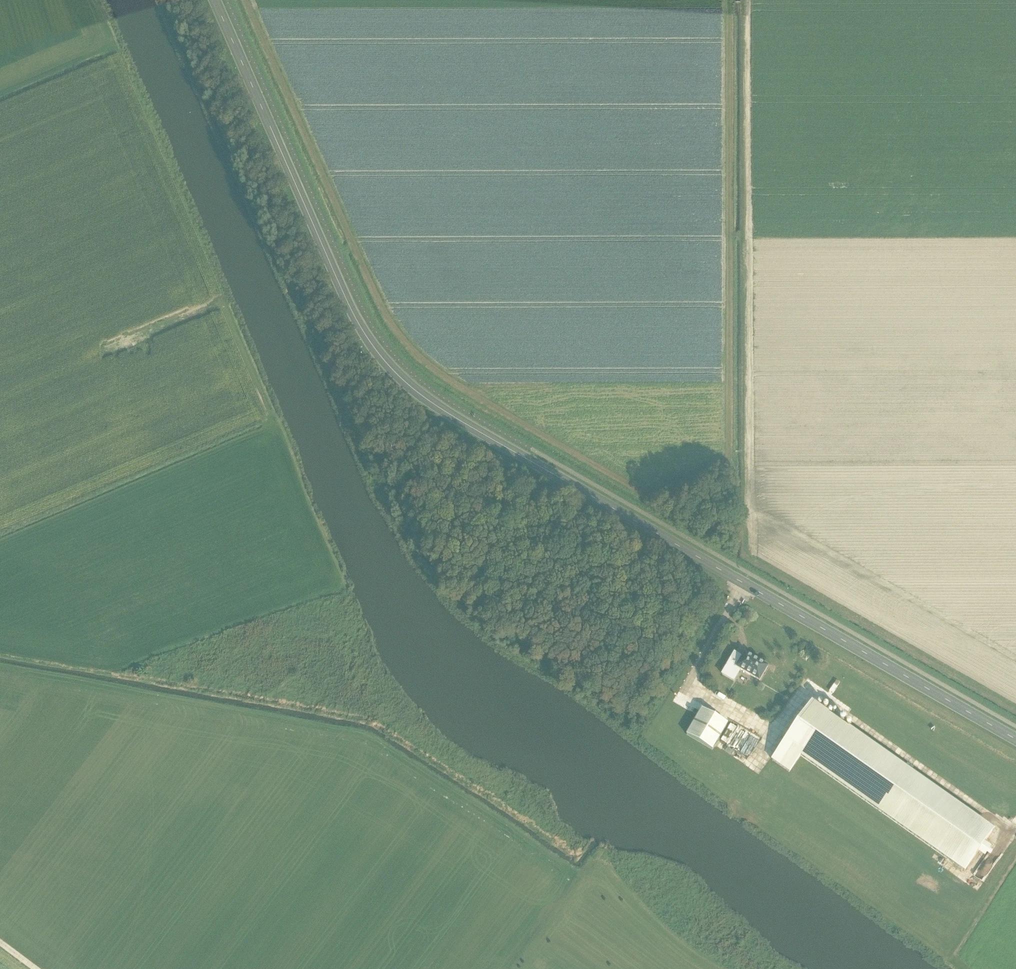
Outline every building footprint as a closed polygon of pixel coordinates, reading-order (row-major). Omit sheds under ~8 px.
[(760,680),(769,666),(745,652),(737,666),(729,662),(722,674),(734,681),(741,669),(760,680)] [(993,831),(829,715),(812,704),(773,760),(790,772),(801,755),(965,871),(993,831)] [(687,734),(713,749),(728,723),(702,708),(687,734)] [(971,801),(968,807),(989,819),(992,813),(971,801)] [(984,847),(971,869),(983,877),(997,855),(984,847)] [(971,874),(966,883),(973,887),(978,877),(971,874)]
